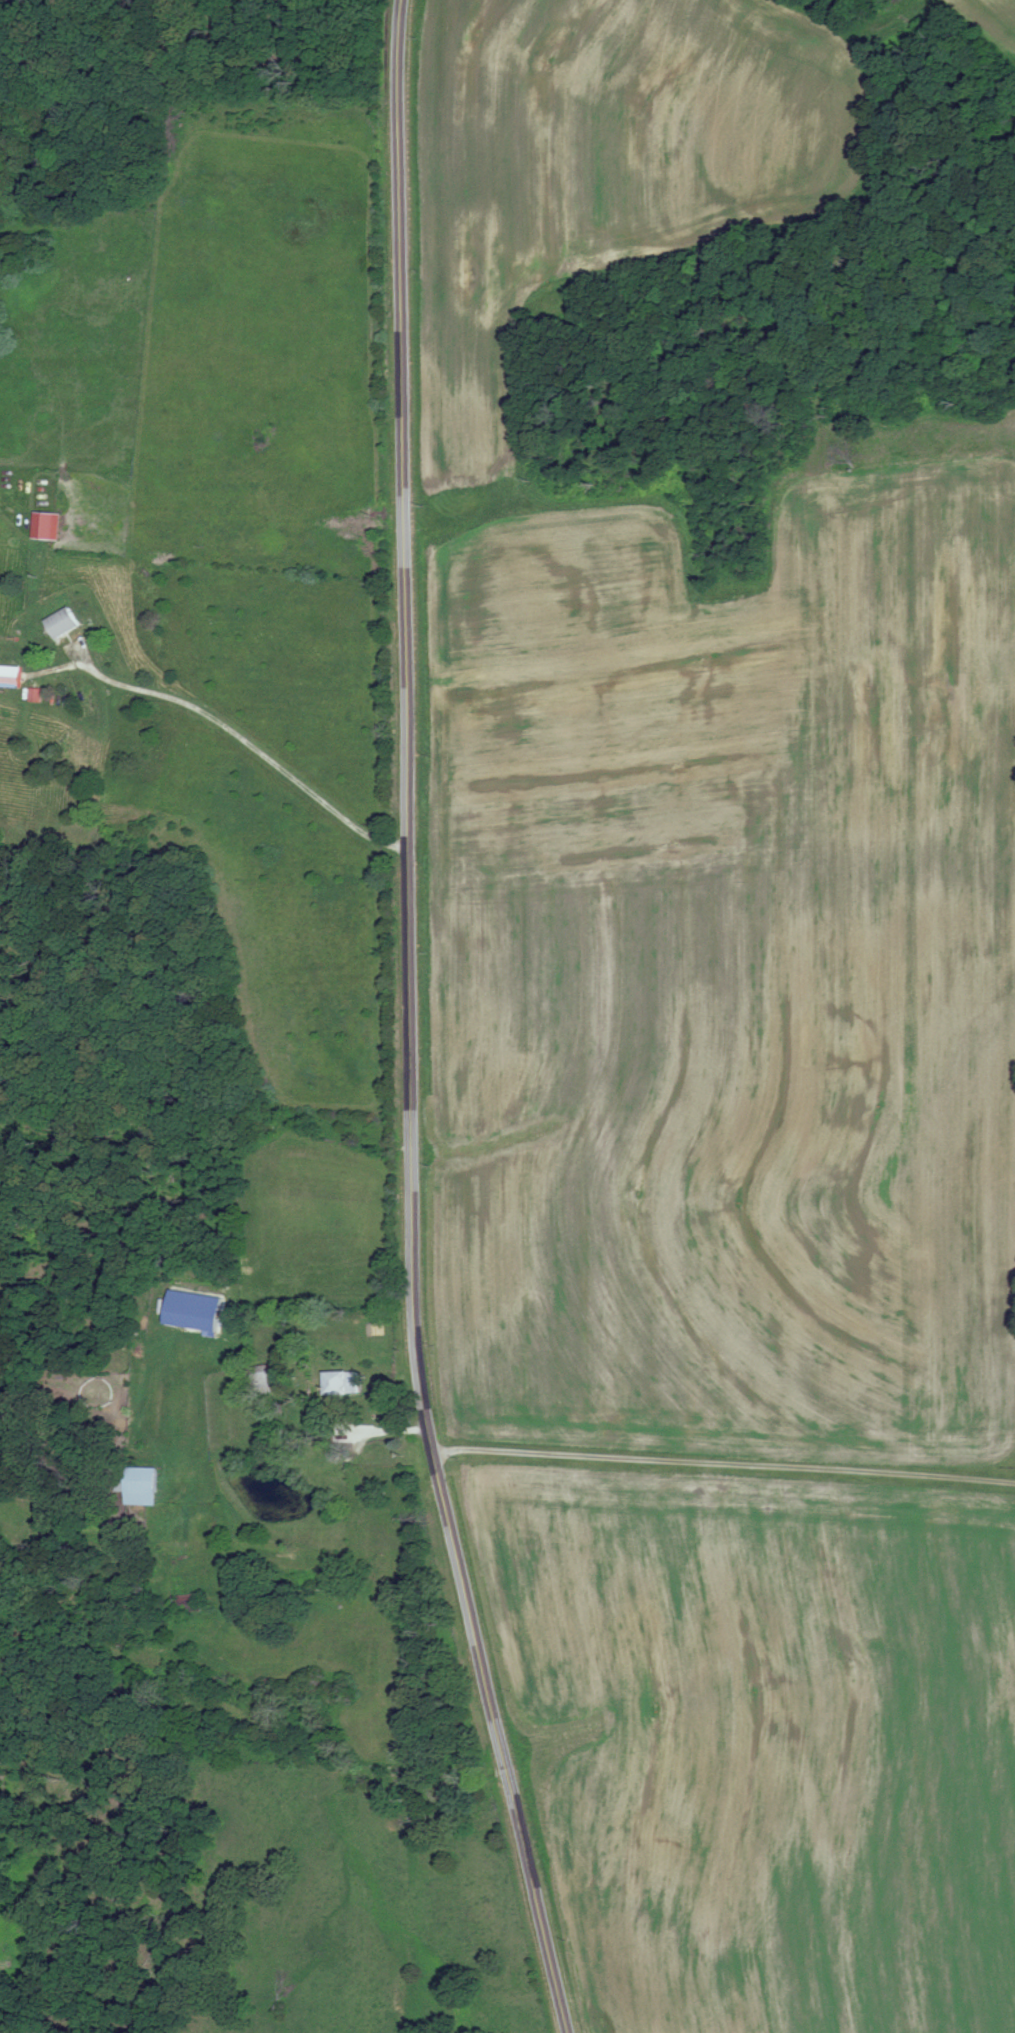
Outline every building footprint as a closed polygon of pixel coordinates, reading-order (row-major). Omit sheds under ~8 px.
[(48,621),(58,641),(83,628),(73,608),(48,621)] [(23,667),(0,667),(0,688),(23,688),(23,667)] [(253,1389),(271,1390),(272,1371),(253,1371),(253,1389)] [(326,1374),(326,1397),(362,1397),(362,1374),(326,1374)] [(159,1469),(129,1469),(129,1507),(159,1507),(159,1469)] [(202,1613),(202,1597),(175,1597),(176,1613),(202,1613)]
